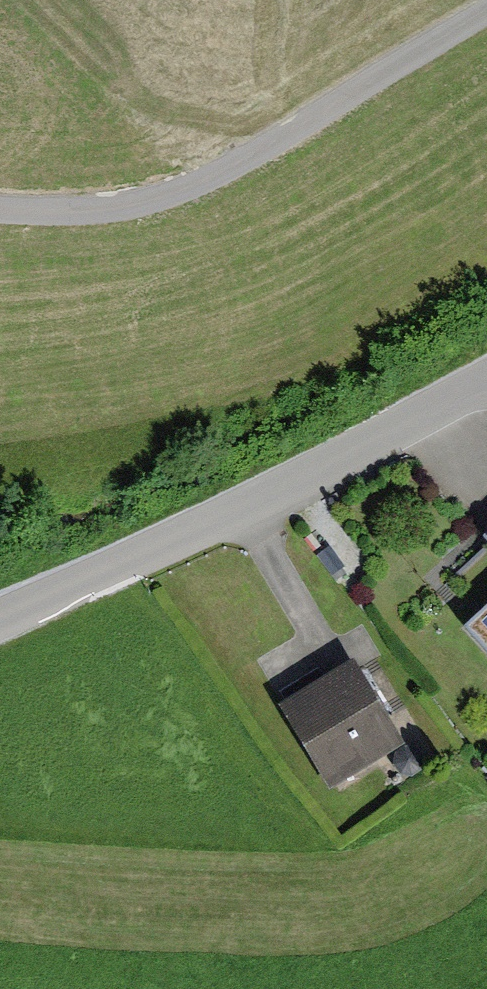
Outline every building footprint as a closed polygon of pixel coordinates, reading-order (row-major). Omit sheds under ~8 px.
[(347,539),(332,549),(345,569),(360,559),(347,539)] [(469,629),(486,649),(486,612),(469,629)] [(403,747),(356,666),(281,710),(328,791),(403,747)] [(397,756),(395,766),(400,776),(414,777),(422,770),(422,757),(416,751),(407,749),(397,756)]
